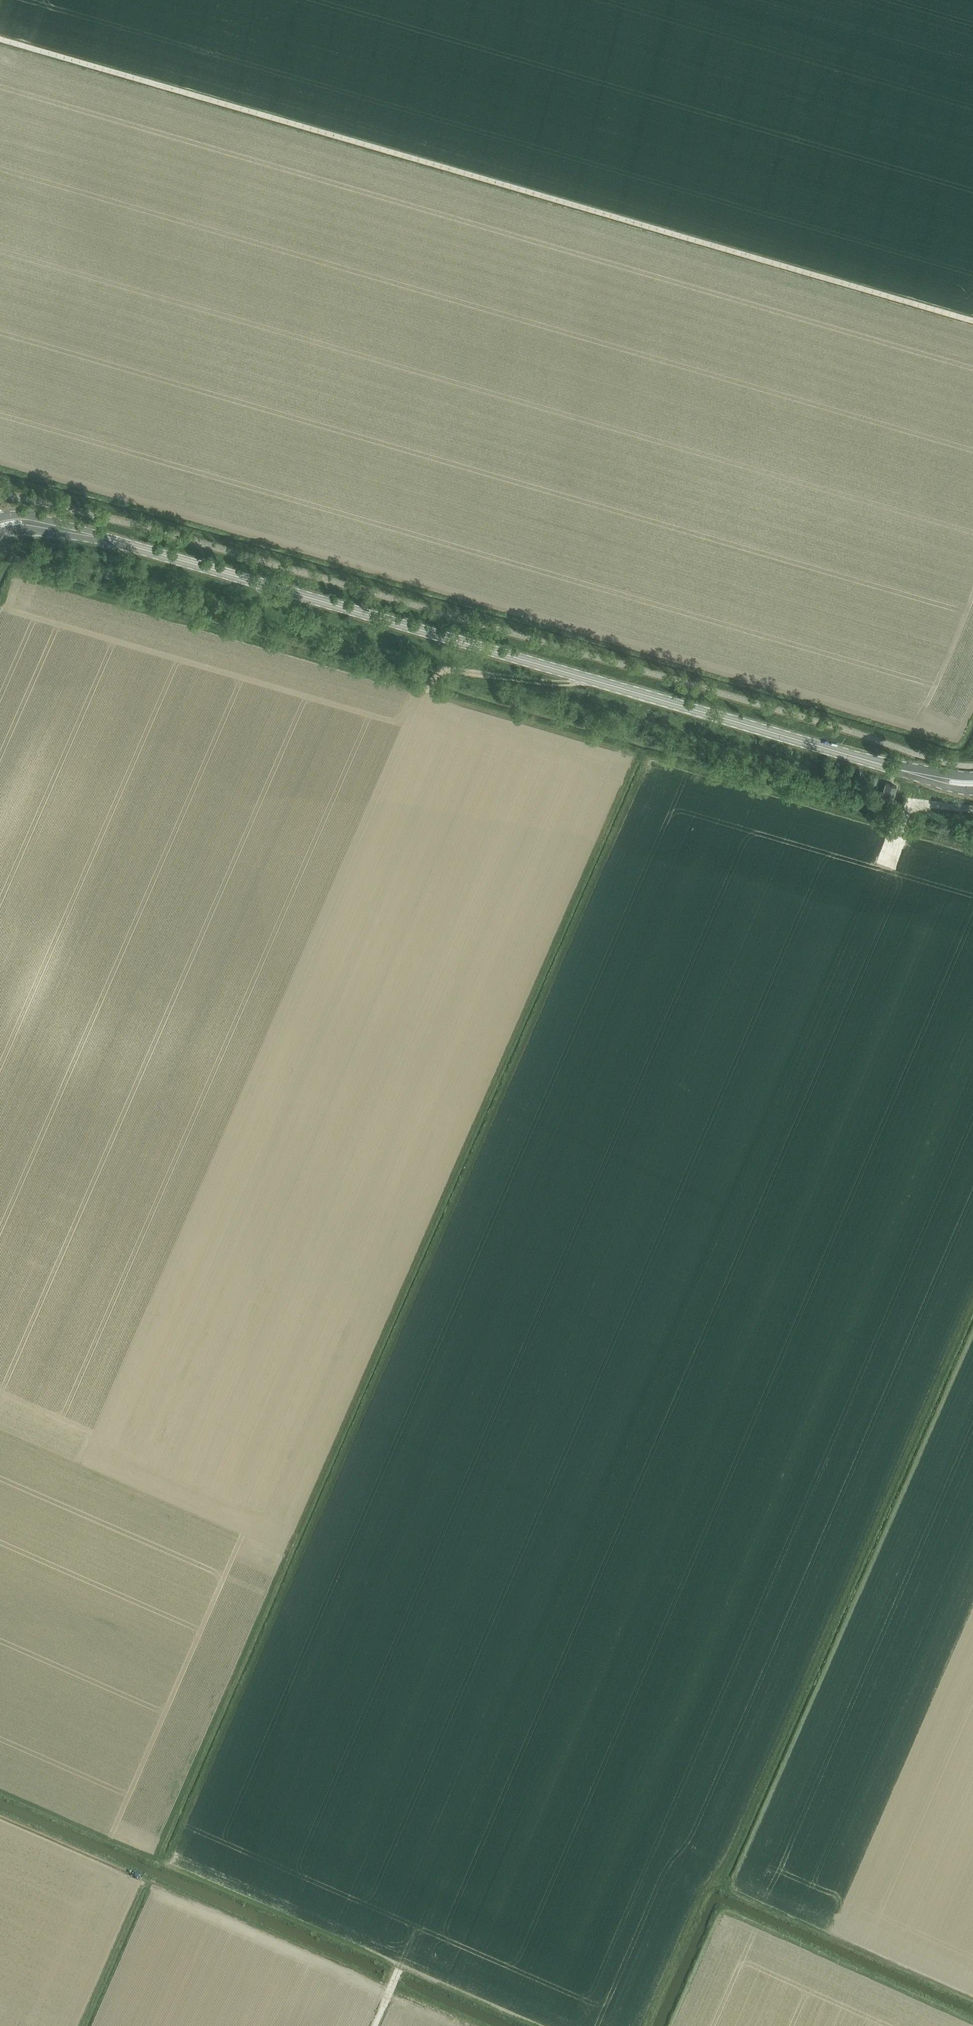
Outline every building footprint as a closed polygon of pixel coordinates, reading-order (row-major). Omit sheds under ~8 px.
[(882,797),(894,800),(897,786),(886,783),(882,797)]
